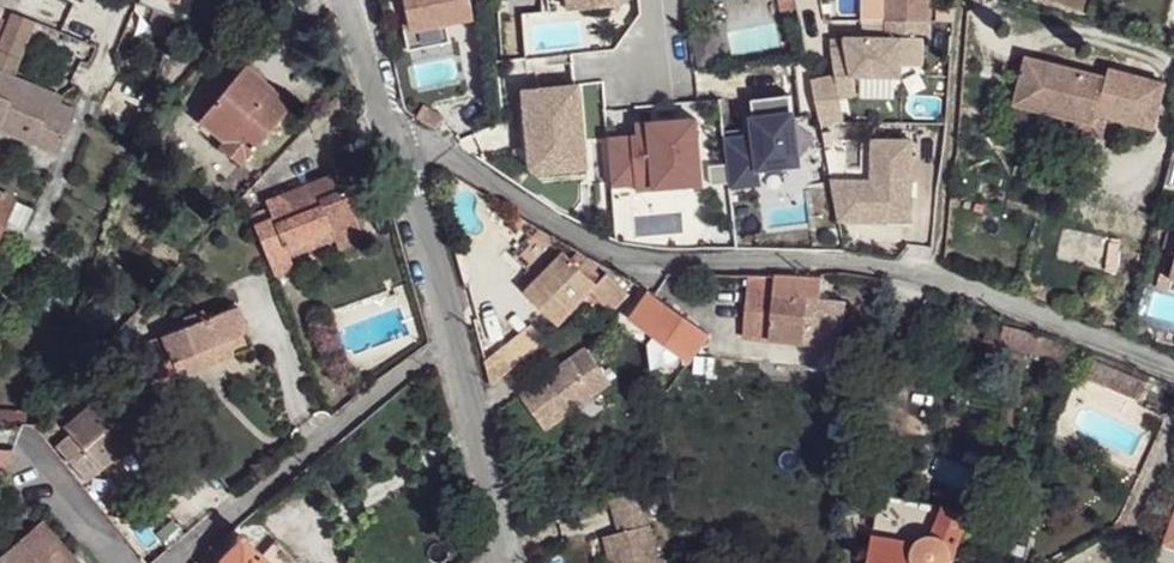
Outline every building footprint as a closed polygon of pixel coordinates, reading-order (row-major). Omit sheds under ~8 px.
[(142,6),(177,18),(183,0),(144,0),(142,6)] [(408,28),(474,21),(472,0),(405,0),(408,28)] [(544,10),(621,6),(621,0),(543,0),(544,10)] [(866,14),(884,14),(884,0),(866,0),(866,14)] [(884,22),(928,23),(928,0),(884,0),(884,22)] [(0,54),(0,70),(11,75),(31,24),(15,18),(0,54)] [(927,40),(928,23),(884,22),(884,39),(842,39),(844,47),(828,50),(833,77),(809,82),(817,123),(841,123),(836,99),(853,96),(851,79),(899,80),(899,67),(921,68),(921,41),(927,40)] [(1108,79),(1027,59),(1018,89),(1051,97),(1047,113),(1094,124),(1095,116),(1148,127),(1158,82),(1109,70),(1108,79)] [(64,153),(77,116),(60,108),(63,96),(11,75),(0,70),(0,126),(64,153)] [(244,70),(195,130),(239,165),(287,105),(244,70)] [(584,82),(524,86),(529,175),(589,171),(584,82)] [(1051,97),(1018,89),(1014,106),(1047,113),(1051,97)] [(761,168),(799,168),(799,96),(751,97),(751,134),(729,134),(729,185),(761,185),(761,168)] [(637,134),(610,136),(613,189),(706,183),(702,116),(637,120),(637,134)] [(911,143),(873,143),(871,184),(853,183),(853,222),(908,224),(911,143)] [(261,199),(244,205),(273,279),(290,273),(289,269),(362,241),(343,186),(337,171),(261,199)] [(853,183),(828,182),(837,222),(853,222),(853,183)] [(13,202),(0,196),(0,230),(13,202)] [(626,285),(612,269),(604,277),(578,257),(575,263),(559,254),(529,299),(565,326),(590,291),(612,306),(626,285)] [(812,284),(749,280),(746,337),(809,339),(810,321),(820,318),(821,303),(813,301),(812,284)] [(709,335),(653,292),(633,322),(687,358),(683,365),(688,369),(709,335)] [(234,307),(174,330),(181,350),(169,355),(179,379),(230,359),(224,342),(245,333),(234,307)] [(245,333),(224,342),(230,359),(251,351),(245,333)] [(591,344),(525,390),(549,426),(571,410),(600,391),(616,380),(591,344)] [(1158,391),(1128,376),(1118,394),(1149,408),(1158,391)] [(600,391),(571,410),(581,425),(610,406),(600,391)] [(133,441),(95,402),(67,428),(73,436),(57,451),(87,484),(133,441)] [(616,531),(646,524),(639,491),(608,498),(616,531)] [(941,507),(879,494),(874,523),(957,543),(971,516),(941,507)] [(0,556),(0,560),(3,562),(81,562),(42,519),(0,556)] [(874,523),(864,562),(948,562),(957,543),(874,523)] [(607,562),(654,562),(646,524),(616,531),(601,534),(607,562)] [(245,540),(224,562),(269,562),(245,540)]
